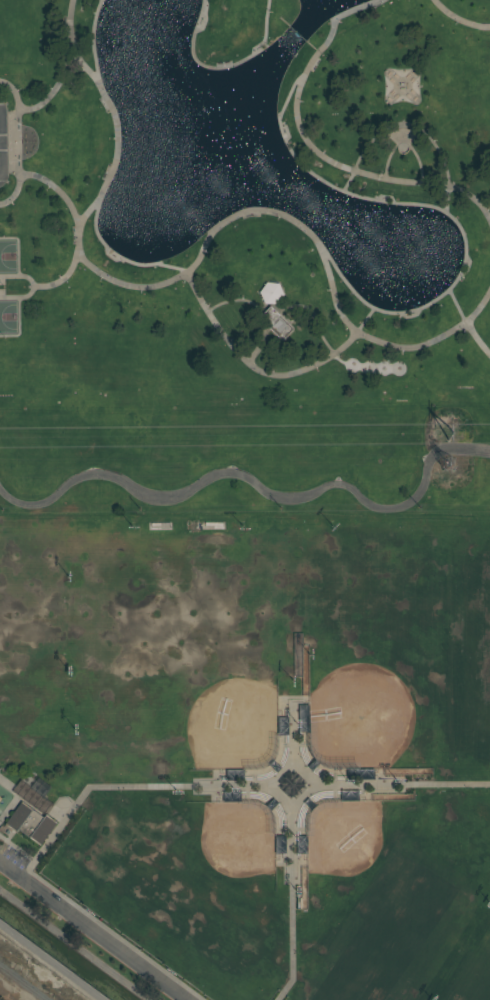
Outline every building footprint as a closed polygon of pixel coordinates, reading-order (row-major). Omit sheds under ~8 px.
[(284,295),(277,305),(265,304),(260,292),(266,282),(279,283),(284,295)] [(293,328),(282,341),(259,318),(270,306),(293,328)] [(46,814),(57,822),(40,846),(19,830),(16,833),(5,824),(22,801),(44,817),(46,814)]
